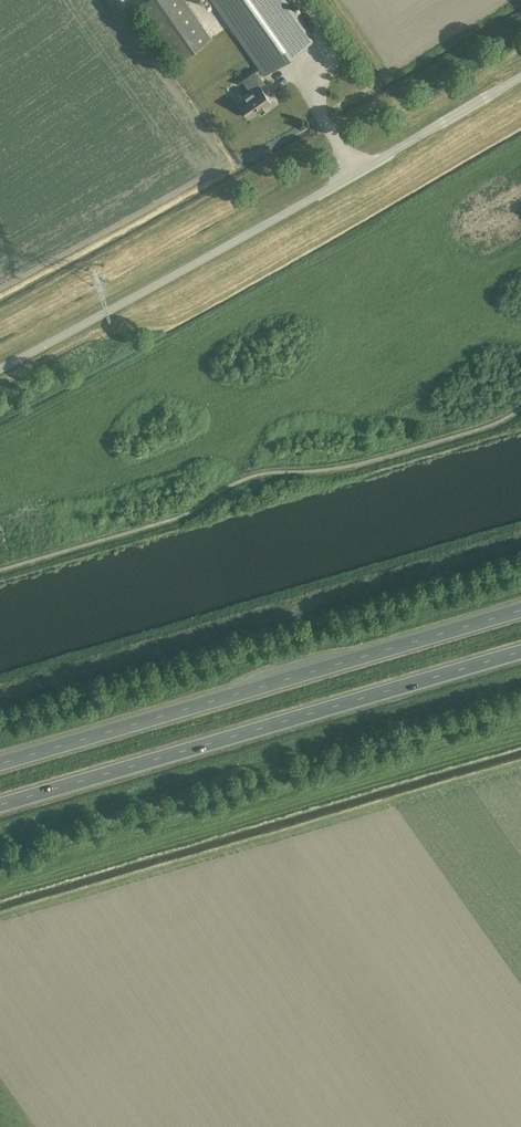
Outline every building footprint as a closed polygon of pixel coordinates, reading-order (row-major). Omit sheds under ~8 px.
[(139,5),(191,78),(223,55),(185,0),(147,0),(139,5)] [(260,68),(256,71),(256,70),(236,84),(237,84),(244,80),(252,91),(237,101),(249,118),(259,111),(260,112),(265,108),(264,107),(271,102),(266,96),(264,97),(262,94),(264,93),(259,86),(264,83),(265,84),(259,75),(262,72),(264,74),(314,39),(287,0),(211,0),(260,68)]
